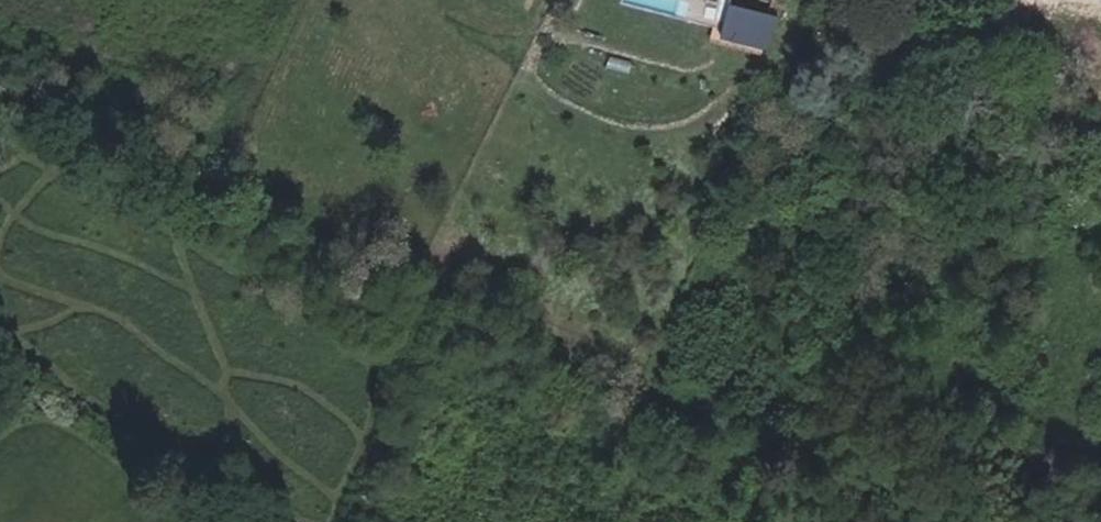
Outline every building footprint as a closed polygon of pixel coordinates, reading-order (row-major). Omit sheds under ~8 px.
[(776,18),(727,5),(718,38),(767,52),(776,18)]
